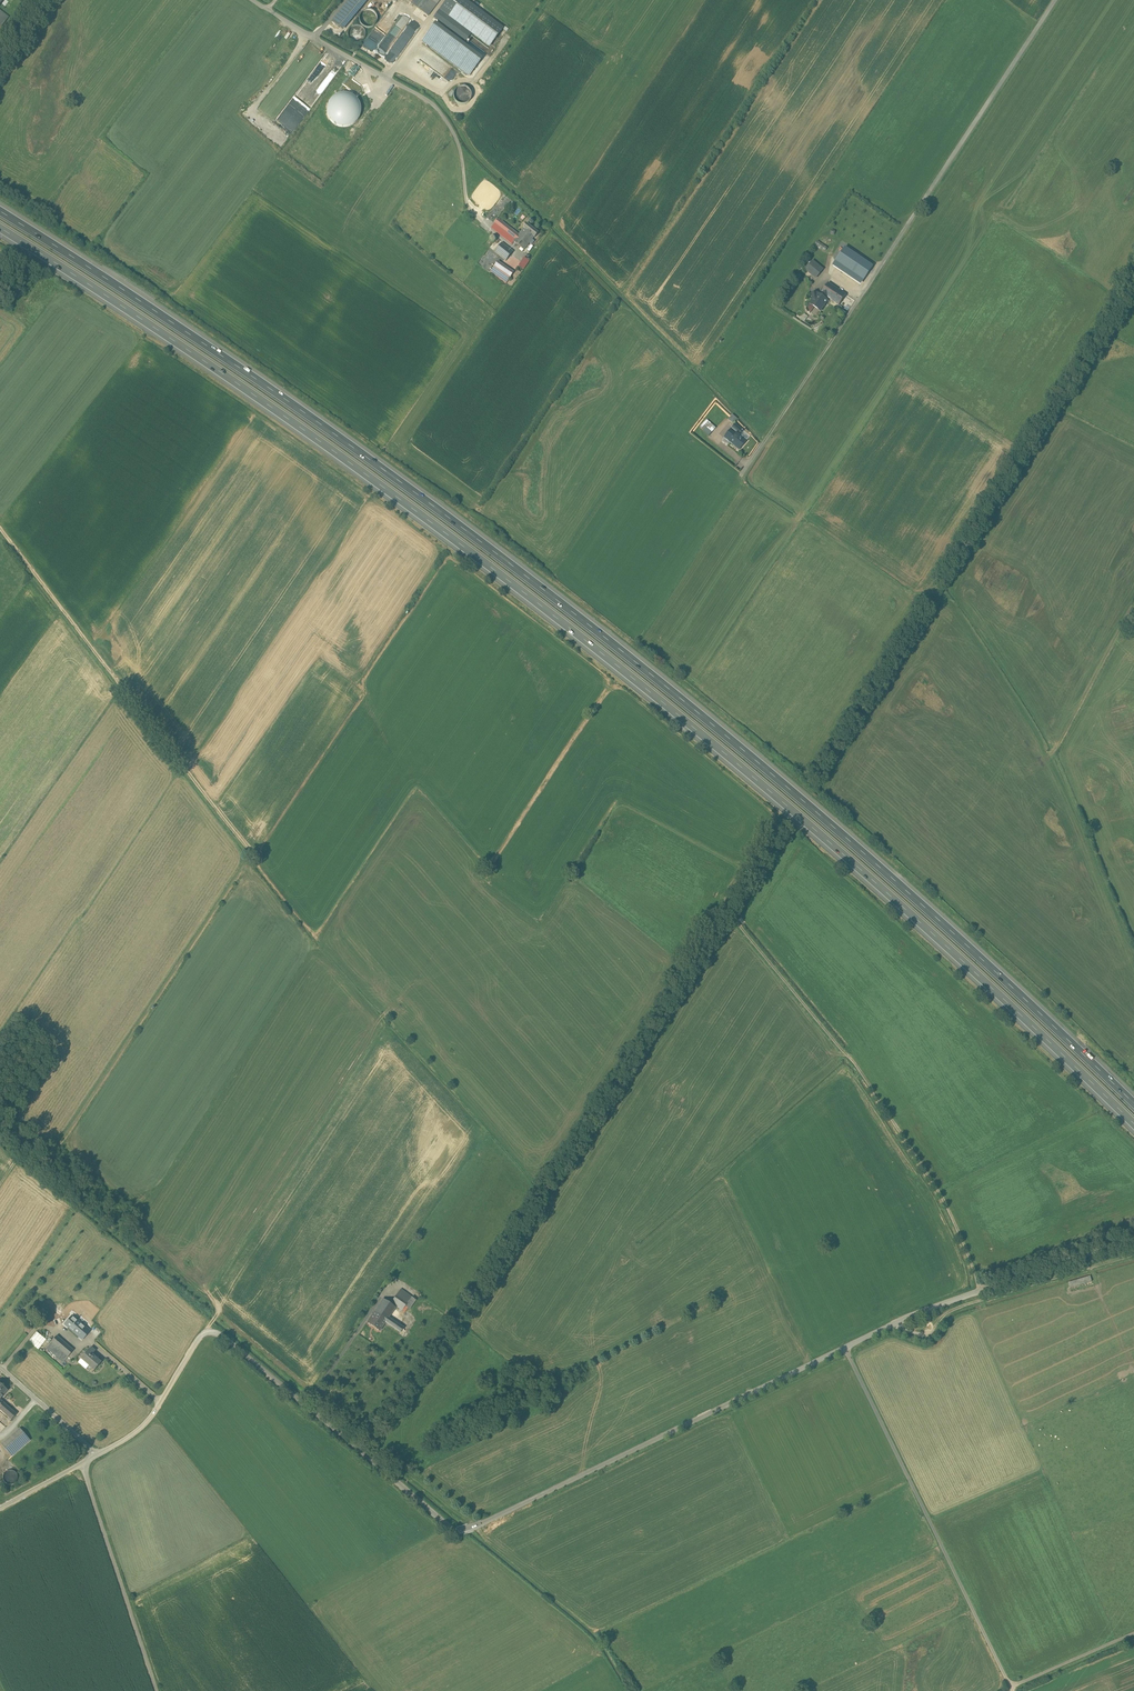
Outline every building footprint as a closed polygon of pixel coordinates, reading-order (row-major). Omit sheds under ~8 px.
[(332,22),(342,31),(368,0),(350,0),(332,22)] [(440,0),(414,0),(412,3),(428,15),(440,0)] [(503,28),(466,0),(448,0),(434,18),(466,42),(472,34),(489,47),(503,28)] [(375,48),(397,60),(412,33),(405,29),(402,34),(392,29),(402,11),(389,4),(367,44),(371,45),(372,44),(369,42),(371,39),(375,41),(374,43),(373,42),(372,45),(375,46),(375,48)] [(357,17),(367,28),(376,20),(366,9),(357,17)] [(8,17),(0,10),(0,27),(8,17)] [(424,41),(468,74),(481,57),(436,24),(424,41)] [(361,43),(365,29),(351,25),(348,39),(361,43)] [(456,70),(423,48),(416,58),(450,80),(456,70)] [(354,64),(348,73),(354,77),(360,68),(354,64)] [(459,93),(463,102),(470,99),(466,89),(463,91),(463,92),(459,93)] [(328,125),(350,125),(350,122),(353,122),(353,119),(349,119),(349,117),(344,117),(344,107),(336,107),(336,108),(330,108),(330,117),(328,116),(328,125)] [(519,235),(499,219),(492,228),(512,244),(514,242),(519,235)] [(523,228),(524,228),(534,237),(535,237),(538,233),(526,224),(523,228)] [(524,250),(534,237),(524,228),(519,235),(514,242),(524,250)] [(816,240),(814,244),(825,251),(827,247),(816,240)] [(514,251),(502,242),(495,251),(507,260),(514,251)] [(845,247),(836,261),(863,280),(873,266),(845,247)] [(525,257),(519,266),(524,269),(530,260),(525,257)] [(514,272),(499,261),(491,272),(506,283),(514,272)] [(820,269),(810,261),(803,269),(813,278),(820,269)] [(826,282),(819,293),(820,293),(825,297),(837,304),(844,294),(826,282)] [(824,299),(825,297),(820,293),(819,295),(815,293),(815,294),(814,293),(810,294),(811,299),(808,304),(807,307),(806,308),(807,310),(807,311),(809,312),(812,306),(819,310),(826,300),(824,299)] [(732,414),(728,419),(733,424),(737,419),(732,414)] [(715,428),(706,420),(700,427),(709,435),(715,428)] [(735,424),(724,438),(738,450),(747,440),(740,435),(743,431),(735,424)] [(1090,1275),(1068,1282),(1070,1287),(1092,1281),(1090,1275)] [(408,1301),(399,1294),(398,1293),(391,1303),(402,1310),(408,1301)] [(396,1308),(385,1300),(378,1310),(387,1316),(391,1310),(393,1312),(396,1308)] [(387,1316),(378,1310),(371,1321),(379,1327),(387,1316)] [(387,1316),(379,1327),(382,1329),(393,1312),(391,1310),(387,1316)] [(73,1314),(65,1323),(82,1339),(90,1330),(73,1314)] [(39,1349),(47,1339),(37,1331),(29,1341),(39,1349)] [(75,1348),(57,1333),(51,1341),(69,1355),(75,1348)] [(96,1350),(91,1345),(81,1357),(95,1369),(102,1361),(93,1353),(96,1350)] [(0,1397),(0,1409),(11,1419),(17,1412),(0,1397)] [(20,1427),(1,1443),(12,1456),(31,1440),(20,1427)]
